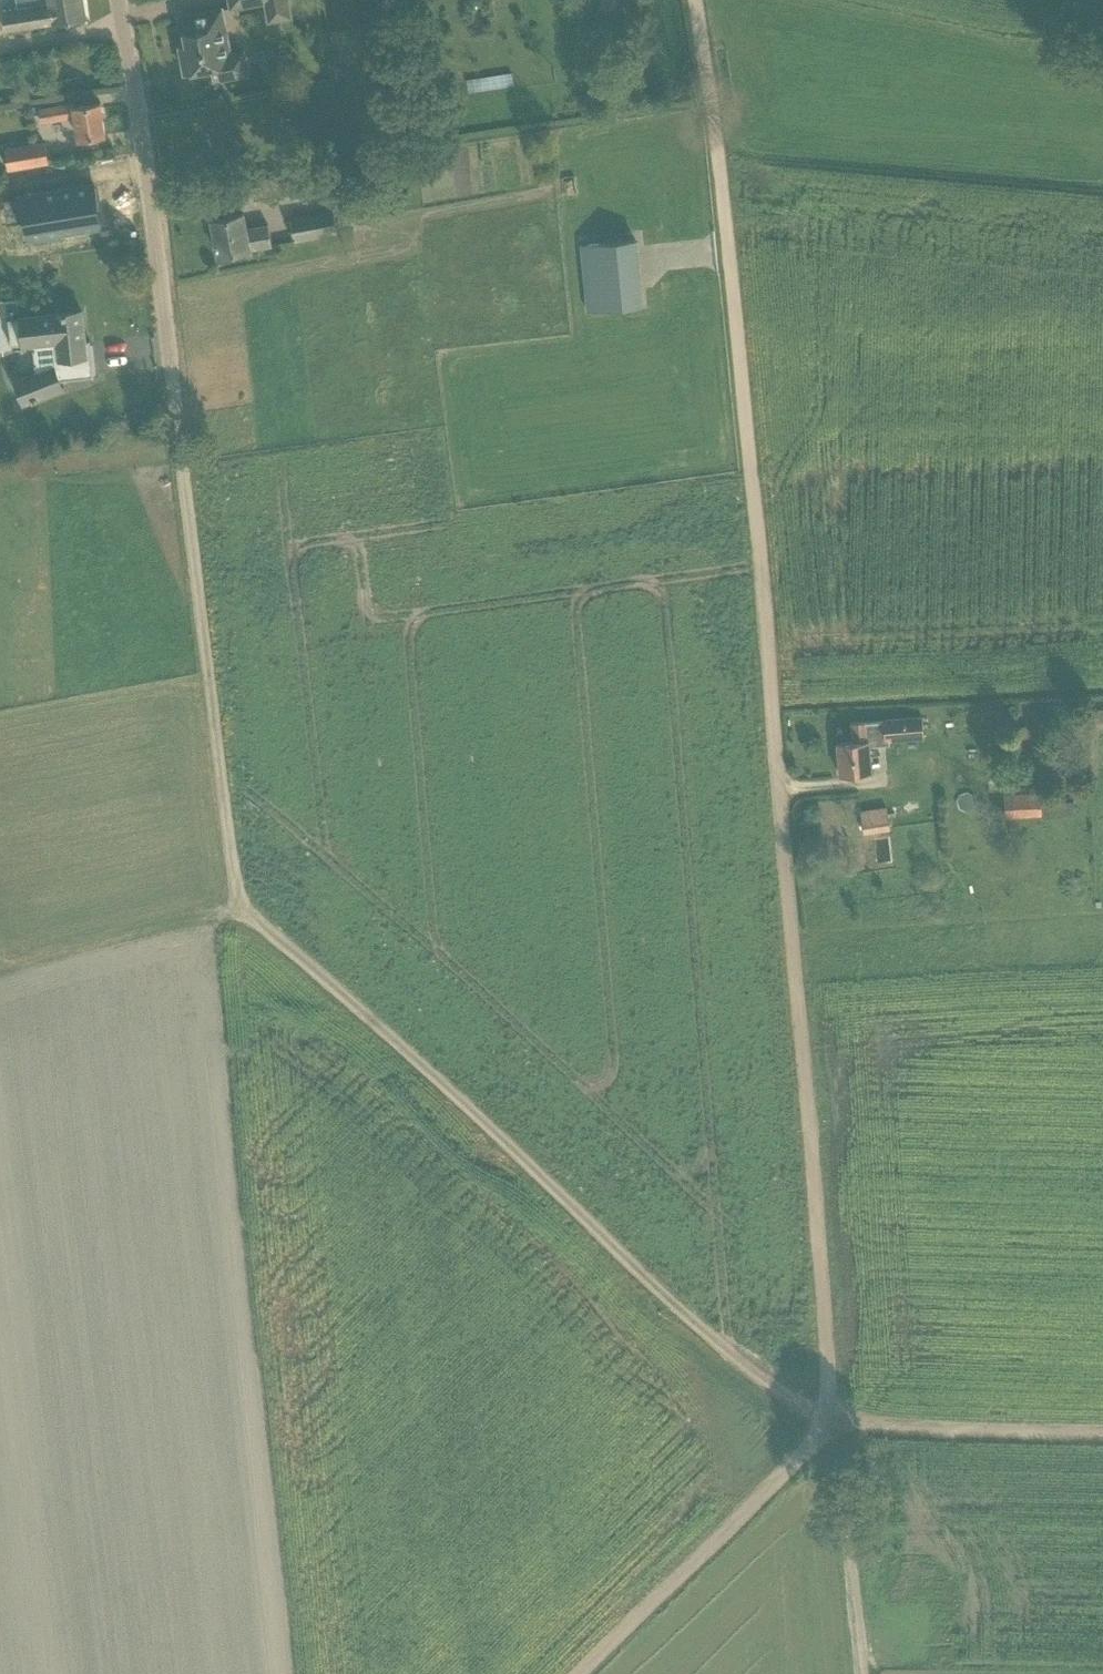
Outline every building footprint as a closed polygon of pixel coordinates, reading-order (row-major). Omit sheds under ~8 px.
[(5,31),(86,18),(83,0),(17,0),(18,7),(2,10),(5,31)] [(230,8),(264,3),(268,22),(291,17),(288,0),(228,0),(230,8)] [(180,46),(185,73),(211,68),(212,74),(233,70),(226,32),(221,32),(217,9),(178,16),(182,35),(183,34),(185,45),(180,46)] [(39,109),(41,122),(75,116),(78,139),(105,134),(100,102),(74,107),(74,103),(39,109)] [(3,150),(6,169),(48,162),(45,143),(3,150)] [(102,184),(33,196),(39,232),(109,221),(102,184)] [(212,220),(218,255),(272,245),(268,225),(246,229),(243,214),(212,220)] [(581,245),(587,311),(641,305),(635,239),(581,245)] [(37,371),(36,372),(44,395),(62,388),(59,380),(61,380),(94,376),(90,342),(85,343),(82,311),(9,319),(12,346),(34,344),(37,371)] [(1092,722),(1102,721),(1102,709),(1091,709),(1092,722)] [(924,736),(922,716),(883,720),(883,721),(887,721),(889,739),(924,736)] [(889,739),(887,721),(883,721),(867,722),(867,721),(851,722),(853,741),(838,742),(840,775),(871,773),(869,743),(877,742),(887,742),(887,739),(889,739)] [(1004,793),(1005,816),(1041,814),(1040,792),(1004,793)] [(860,811),(864,834),(889,829),(886,807),(860,811)]
